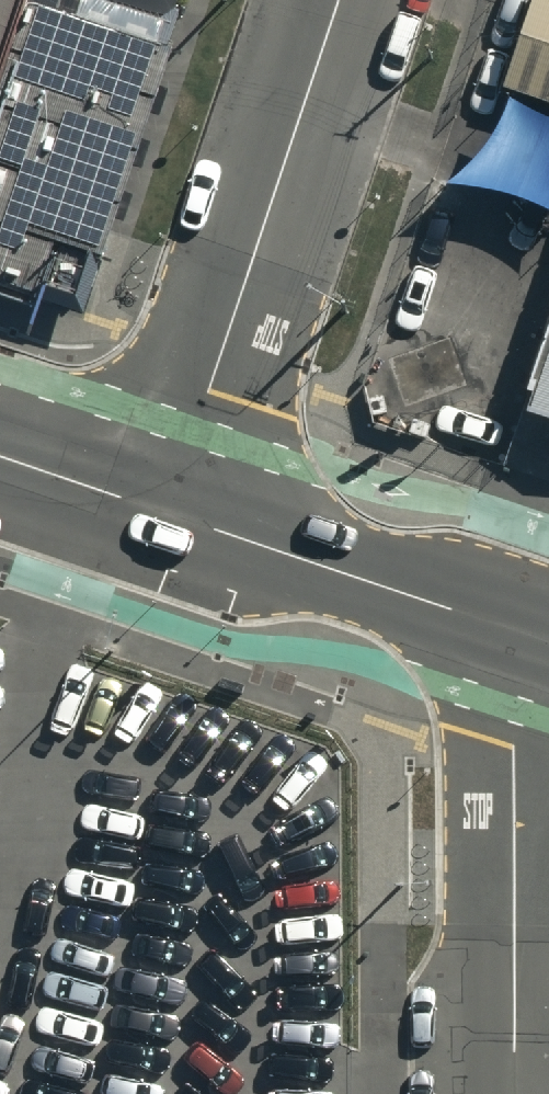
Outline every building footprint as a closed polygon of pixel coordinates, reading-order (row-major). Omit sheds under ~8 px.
[(22,0),(18,0),(0,52),(0,295),(32,306),(54,242),(97,256),(167,49),(158,46),(172,5),(155,0),(44,0),(42,7),(22,0)] [(15,0),(0,0),(0,43),(15,0)] [(538,2),(503,103),(548,119),(548,6),(538,2)] [(532,427),(548,432),(548,375),(532,427)]
